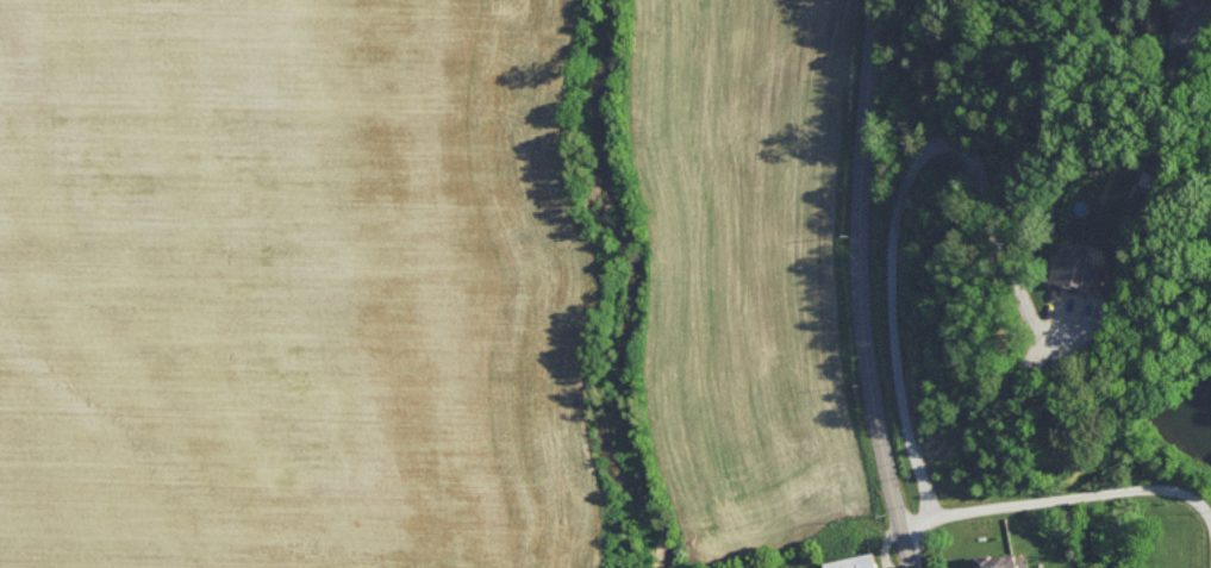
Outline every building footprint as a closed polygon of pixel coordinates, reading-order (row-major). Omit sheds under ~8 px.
[(1080,286),(1088,248),(1061,241),(1056,261),(1053,260),(1048,279),(1080,286)] [(1011,549),(971,557),(973,567),(1014,567),(1011,549)] [(823,567),(876,567),(874,551),(822,559),(823,567)]
